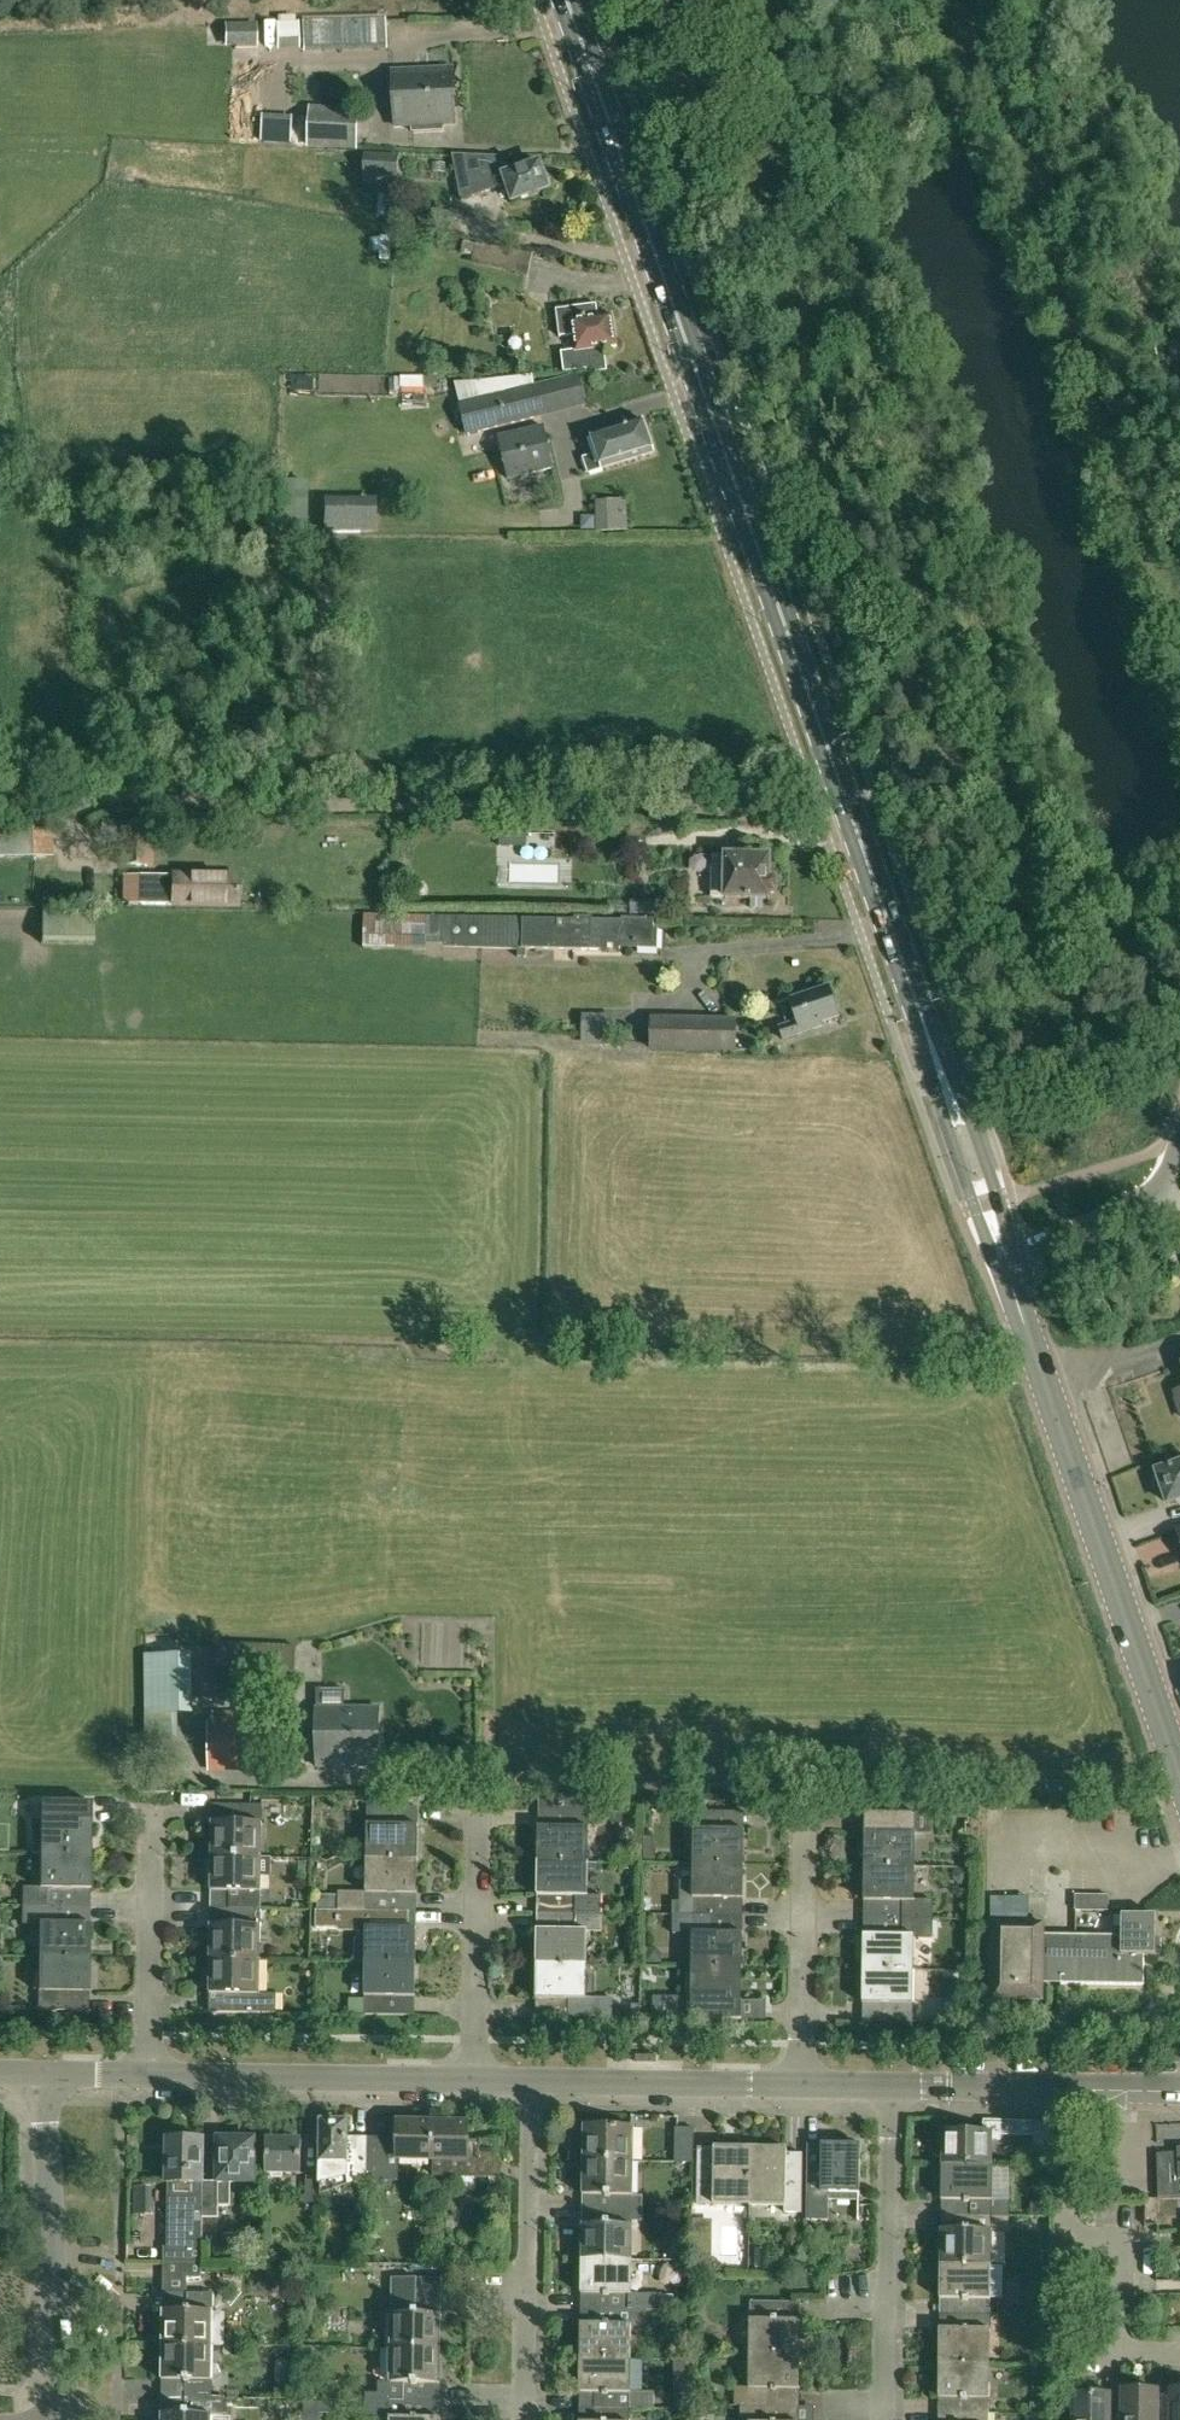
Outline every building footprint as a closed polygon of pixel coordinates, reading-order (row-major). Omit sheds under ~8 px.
[(302,26),(304,49),(384,47),(384,41),(383,23),(302,26)] [(277,26),(278,50),(299,50),(299,25),(277,26)] [(411,133),(423,132),(444,131),(444,124),(456,124),(453,69),(393,73),(396,127),(411,126),(411,133)] [(309,146),(357,149),(359,109),(311,106),(309,146)] [(363,178),(398,179),(399,155),(365,153),(363,178)] [(509,167),(506,158),(452,155),(464,199),(508,185),(513,202),(550,191),(549,186),(551,183),(549,175),(546,175),(542,164),(523,170),(522,164),(509,167)] [(463,240),(461,253),(473,255),(475,242),(463,240)] [(502,270),(505,247),(475,242),(473,255),(472,265),(502,270)] [(599,318),(598,306),(556,310),(559,338),(575,337),(576,351),(561,352),(563,373),(586,371),(586,373),(607,371),(605,349),(616,348),(613,317),(599,318)] [(541,416),(534,386),(460,405),(467,435),(541,416)] [(592,435),(598,454),(587,458),(591,472),(602,468),(603,469),(653,453),(643,420),(592,435)] [(510,480),(555,468),(544,426),(499,437),(510,480)] [(626,505),(597,506),(598,531),(626,531),(626,505)] [(30,859),(30,824),(0,824),(0,859),(30,859)] [(120,865),(149,867),(151,826),(122,825),(120,865)] [(499,832),(499,846),(514,847),(514,832),(499,832)] [(712,898),(725,899),(725,898),(770,899),(770,894),(776,894),(777,893),(778,882),(776,880),(770,880),(771,847),(747,847),(747,857),(713,856),(712,898)] [(238,879),(140,876),(139,905),(237,907),(238,879)] [(662,901),(608,900),(608,914),(662,914),(662,901)] [(444,949),(465,950),(518,951),(519,957),(527,957),(527,949),(603,950),(604,940),(621,941),(621,944),(637,944),(637,949),(658,950),(658,930),(654,930),(654,919),(622,918),(622,922),(591,921),(591,917),(575,917),(575,920),(523,919),(426,916),(366,915),(364,946),(427,947),(427,944),(444,944),(444,949)] [(829,987),(791,999),(798,1023),(780,1028),(783,1040),(823,1028),(821,1022),(839,1017),(829,987)] [(651,1050),(694,1051),(695,1016),(651,1015),(651,1050)] [(695,1016),(694,1051),(736,1052),(736,1017),(695,1016)] [(1155,1472),(1156,1475),(1154,1478),(1157,1486),(1161,1489),(1166,1504),(1179,1499),(1179,1463),(1155,1472)] [(218,1645),(216,1691),(293,1694),(295,1649),(218,1645)] [(316,1691),(316,1709),(318,1767),(382,1765),(380,1707),(346,1708),(345,1690),(316,1691)] [(266,1711),(203,1713),(204,1771),(268,1769),(266,1711)] [(866,1831),(865,1865),(916,1866),(917,1814),(915,1814),(916,1800),(895,1800),(895,1814),(880,1813),(866,1813),(866,1831)] [(30,1819),(29,1853),(39,1853),(91,1854),(91,1821),(92,1802),(85,1802),(40,1801),(40,1819),(30,1819)] [(212,1822),(211,1856),(263,1856),(264,1804),(212,1803),(237,1804),(237,1823),(212,1822)] [(368,1806),(367,1858),(417,1859),(418,1828),(397,1827),(397,1807),(368,1806)] [(538,1824),(538,1860),(588,1861),(589,1810),(538,1809),(538,1824)] [(693,1863),(744,1864),(744,1830),(731,1829),(731,1812),(745,1812),(745,1811),(694,1810),(693,1863)] [(643,1849),(643,1860),(656,1860),(656,1850),(653,1849),(643,1849)] [(90,1886),(91,1854),(39,1853),(38,1887),(22,1886),(22,1905),(90,1906),(64,1905),(65,1886),(90,1886)] [(210,1907),(210,1908),(262,1908),(263,1856),(211,1856),(210,1888),(236,1889),(236,1908),(210,1907)] [(318,1895),(318,1909),(337,1909),(416,1910),(416,1908),(403,1908),(403,1890),(417,1891),(417,1859),(367,1858),(366,1892),(338,1891),(338,1895),(318,1895)] [(537,1911),(537,1913),(602,1914),(603,1894),(588,1894),(588,1861),(538,1860),(537,1893),(556,1893),(556,1899),(550,1899),(550,1911),(537,1911)] [(679,1901),(679,1915),(692,1915),(743,1916),(743,1915),(729,1914),(730,1897),(743,1897),(744,1864),(693,1863),(693,1881),(680,1880),(679,1901)] [(916,1866),(865,1865),(864,1898),(878,1898),(878,1916),(864,1916),(864,1917),(934,1919),(934,1903),(916,1903),(916,1866)] [(954,1869),(954,1878),(959,1885),(968,1885),(968,1869),(954,1869)] [(1075,1895),(1075,1911),(1110,1911),(1110,1896),(1075,1895)] [(90,1906),(22,1905),(21,1922),(39,1923),(38,1956),(89,1957),(90,1925),(64,1925),(64,1906),(90,1906)] [(210,1926),(209,1959),(261,1960),(262,1908),(210,1908),(236,1908),(235,1926),(210,1926)] [(316,1909),(316,1927),(337,1927),(338,1927),(366,1928),(365,1961),(415,1962),(416,1929),(403,1929),(403,1911),(416,1912),(416,1910),(337,1909),(318,1909),(316,1909)] [(536,1932),(536,1964),(586,1964),(587,1932),(602,1932),(602,1914),(537,1913),(537,1914),(550,1914),(550,1926),(556,1926),(556,1932),(536,1932)] [(1114,1915),(1114,1927),(1121,1927),(1121,1935),(1121,1953),(1143,1954),(1155,1954),(1164,1954),(1164,1937),(1156,1937),(1156,1914),(1121,1913),(1121,1915),(1114,1915)] [(673,1915),(673,1933),(692,1934),(691,1966),(742,1967),(743,1935),(729,1935),(729,1917),(743,1918),(743,1916),(692,1915),(673,1915)] [(863,1968),(914,1969),(915,1936),(934,1936),(934,1919),(864,1917),(864,1919),(877,1919),(877,1937),(864,1936),(863,1968)] [(1142,1984),(1143,1954),(1120,1953),(1121,1935),(1044,1934),(1045,1924),(1006,1923),(1004,1998),(1043,1999),(1044,1982),(1142,1984)] [(646,1947),(646,1963),(662,1964),(662,1954),(655,1947),(646,1947)] [(38,1956),(37,2009),(88,2010),(88,2009),(63,2009),(63,1990),(89,1990),(89,1957),(38,1956)] [(209,1959),(208,2011),(276,2012),(276,2011),(274,2011),(274,1993),(260,1993),(261,1960),(209,1959)] [(365,1961),(364,2014),(414,2014),(389,2014),(389,1995),(415,1995),(415,1962),(365,1961)] [(535,2016),(612,2017),(612,1999),(586,1998),(586,1964),(536,1964),(535,1998),(561,1999),(561,2016),(535,2016)] [(691,1966),(691,1996),(691,1999),(670,1999),(669,2018),(741,2019),(742,1967),(691,1966)] [(862,2020),(913,2022),(914,1969),(863,1968),(862,2003),(888,2003),(887,2021),(862,2020)] [(945,2004),(945,2023),(964,2023),(965,2004),(945,2004)] [(356,2182),(365,2182),(366,2137),(347,2137),(347,2121),(342,2121),(339,2118),(333,2118),(331,2121),(320,2121),(320,2180),(320,2195),(321,2195),(321,2191),(354,2183),(354,2184),(356,2184),(356,2182)] [(1053,2165),(1053,2120),(1034,2120),(1034,2165),(1053,2165)] [(399,2159),(431,2160),(432,2123),(397,2122),(397,2138),(366,2137),(365,2182),(398,2182),(399,2159)] [(941,2130),(941,2164),(991,2165),(992,2138),(992,2137),(1004,2138),(1004,2123),(982,2122),(982,2131),(981,2131),(941,2130)] [(500,2178),(500,2161),(494,2160),(494,2140),(468,2140),(468,2123),(432,2123),(431,2160),(431,2176),(500,2178)] [(583,2126),(583,2161),(605,2161),(634,2161),(634,2142),(634,2126),(583,2126)] [(692,2163),(692,2127),(673,2127),(673,2162),(692,2163)] [(216,2138),(216,2181),(216,2205),(228,2206),(228,2181),(252,2182),(253,2138),(237,2138),(234,2136),(225,2136),(223,2138),(216,2138)] [(168,2183),(167,2247),(202,2247),(202,2218),(203,2206),(203,2181),(203,2138),(166,2138),(166,2183),(168,2183)] [(300,2174),(300,2140),(266,2139),(266,2173),(300,2174)] [(827,2192),(860,2192),(861,2144),(821,2143),(821,2167),(806,2167),(805,2219),(827,2219),(827,2192)] [(696,2205),(749,2206),(750,2148),(713,2147),(713,2149),(696,2149),(696,2205)] [(786,2148),(750,2148),(749,2206),(784,2206),(784,2212),(801,2212),(801,2153),(786,2153),(786,2148)] [(1158,2155),(1160,2197),(1179,2196),(1179,2186),(1179,2180),(1179,2149),(1178,2149),(1179,2154),(1158,2155)] [(582,2181),(582,2211),(633,2212),(633,2199),(634,2161),(605,2161),(605,2181),(582,2181)] [(941,2164),(940,2214),(950,2214),(962,2214),(991,2214),(1010,2215),(1010,2200),(991,2200),(991,2165),(941,2164)] [(320,2195),(320,2180),(305,2180),(305,2210),(320,2210),(320,2195)] [(216,2212),(216,2206),(203,2206),(202,2218),(216,2218),(216,2212)] [(582,2211),(582,2238),(604,2239),(604,2259),(633,2260),(633,2225),(633,2212),(582,2211)] [(940,2234),(940,2263),(990,2264),(991,2231),(1010,2232),(1010,2215),(991,2214),(962,2214),(950,2214),(950,2235),(940,2234)] [(164,2246),(163,2263),(202,2263),(202,2247),(167,2247),(164,2246)] [(692,2252),(692,2269),(711,2269),(712,2252),(692,2252)] [(1042,2266),(1052,2266),(1052,2253),(1042,2253),(1042,2266)] [(581,2279),(581,2308),(632,2309),(647,2309),(663,2309),(663,2294),(632,2294),(633,2260),(604,2259),(603,2280),(581,2279)] [(202,2278),(202,2263),(163,2263),(163,2278),(202,2278)] [(940,2263),(939,2293),(961,2293),(961,2313),(990,2314),(990,2298),(990,2264),(940,2263)] [(391,2278),(390,2349),(441,2350),(442,2279),(391,2278)] [(162,2293),(161,2345),(212,2346),(213,2294),(162,2293)] [(664,2296),(664,2309),(673,2309),(673,2296),(664,2296)] [(1028,2314),(1048,2315),(1048,2298),(1028,2298),(1028,2314)] [(749,2301),(749,2354),(799,2355),(799,2322),(777,2322),(777,2301),(749,2301)] [(581,2308),(580,2338),(603,2338),(602,2359),(631,2359),(632,2324),(646,2324),(647,2309),(632,2309),(581,2308)] [(939,2334),(938,2362),(989,2363),(990,2314),(961,2313),(949,2313),(948,2334),(939,2334)] [(187,2398),(212,2398),(212,2379),(212,2346),(161,2345),(161,2381),(187,2381),(187,2398)] [(365,2392),(365,2400),(389,2400),(417,2401),(441,2401),(441,2350),(390,2349),(390,2381),(378,2381),(378,2393),(365,2392)] [(735,2387),(734,2406),(740,2406),(777,2407),(777,2386),(799,2386),(799,2355),(749,2354),(748,2387),(735,2387)] [(580,2379),(580,2407),(631,2408),(654,2408),(655,2391),(631,2391),(631,2359),(602,2359),(602,2379),(580,2379)] [(938,2362),(938,2391),(960,2391),(960,2412),(989,2412),(989,2363),(938,2362)] [(276,2374),(275,2390),(295,2391),(295,2375),(276,2374)] [(1173,2403),(1158,2403),(1158,2389),(1124,2388),(1124,2419),(1172,2419),(1173,2403)] [(675,2392),(675,2408),(691,2408),(690,2392),(675,2392)] [(1111,2393),(1076,2393),(1075,2419),(1110,2419),(1111,2393)] [(212,2416),(224,2416),(224,2398),(212,2398),(187,2398),(187,2414),(161,2414),(161,2419),(212,2419),(212,2416)] [(365,2419),(389,2419),(417,2419),(417,2401),(389,2400),(365,2400),(365,2419)] [(1030,2403),(1029,2413),(1049,2415),(1050,2404),(1030,2403)] [(302,2419),(320,2419),(320,2418),(325,2418),(325,2406),(302,2405),(302,2419)] [(740,2419),(776,2419),(777,2407),(740,2406),(740,2419)] [(580,2419),(631,2419),(631,2408),(580,2407),(580,2419)] [(989,2412),(960,2412),(948,2412),(948,2419),(989,2419),(989,2412)]
